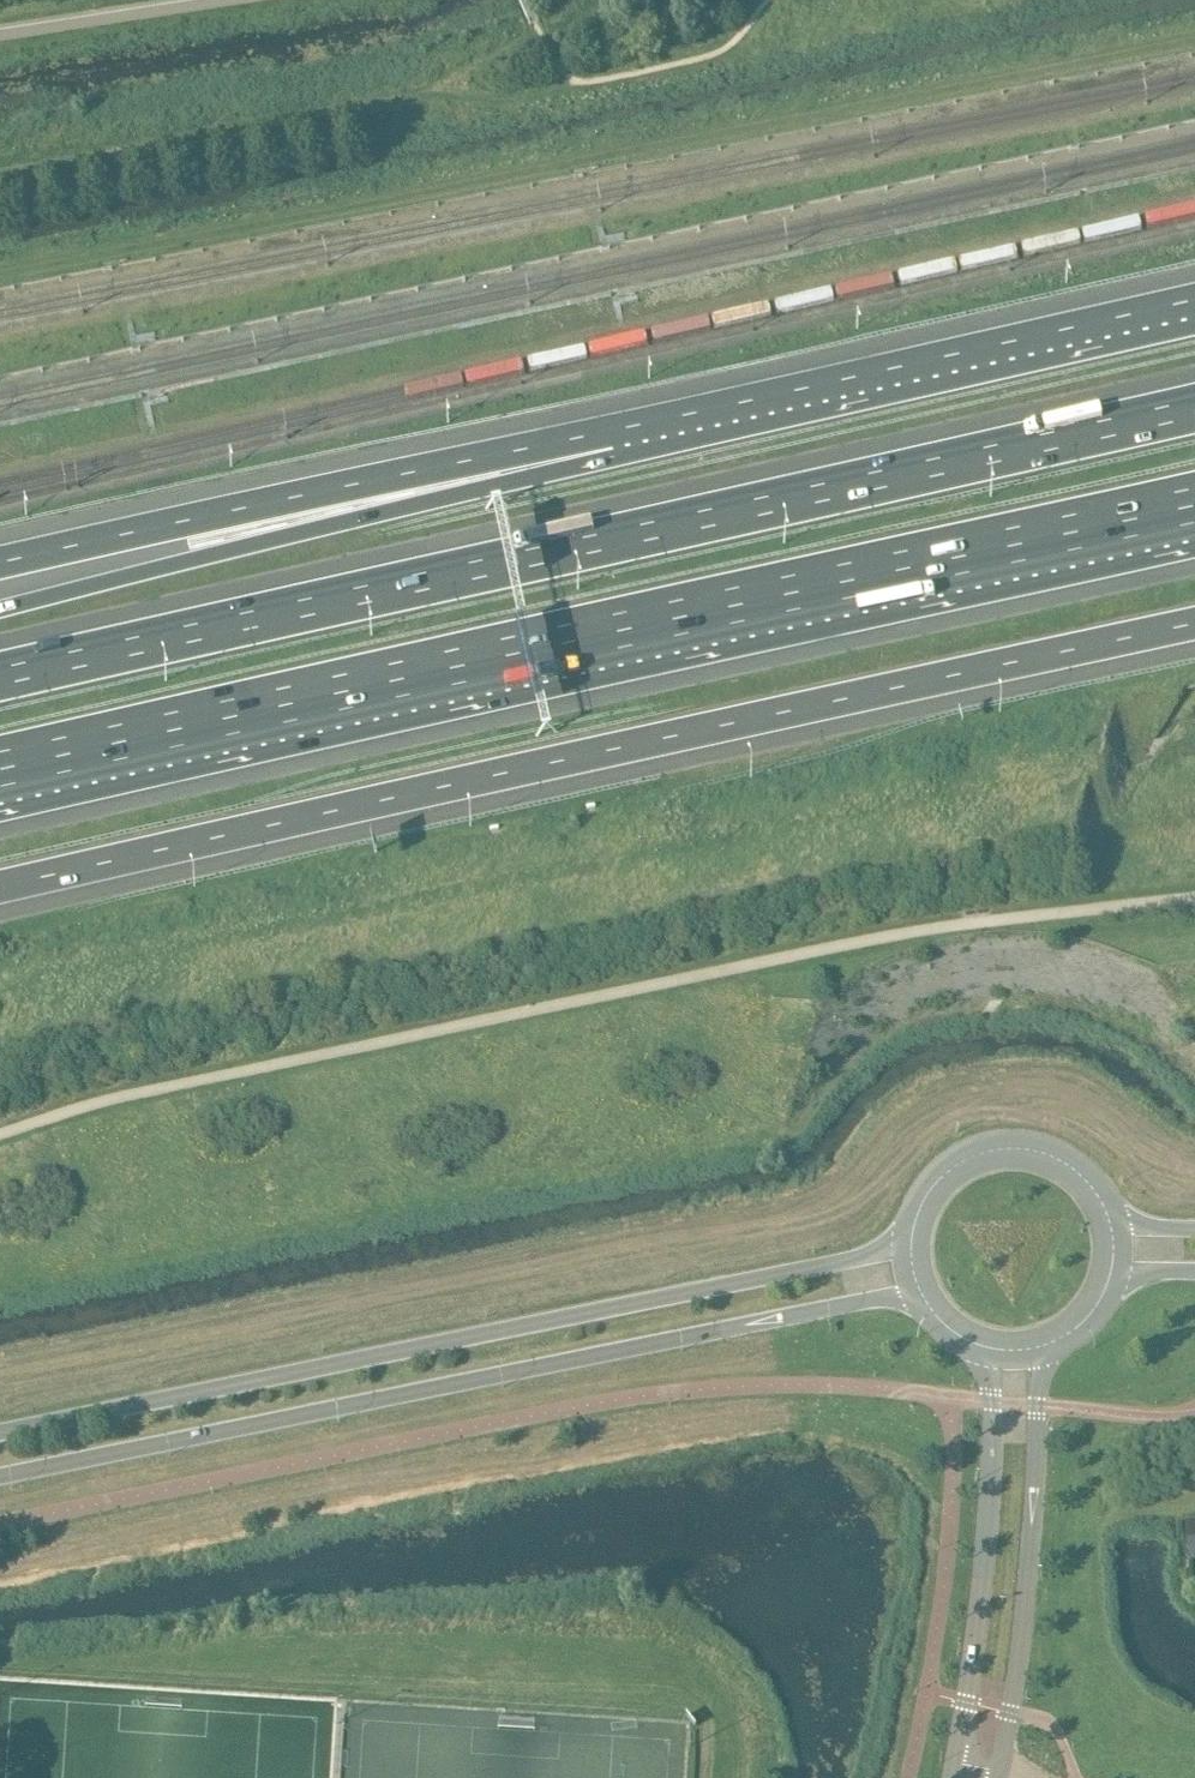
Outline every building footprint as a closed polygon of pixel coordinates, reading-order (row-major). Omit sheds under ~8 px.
[(1185,1524),(1186,1552),(1194,1552),(1194,1523),(1185,1524)]
